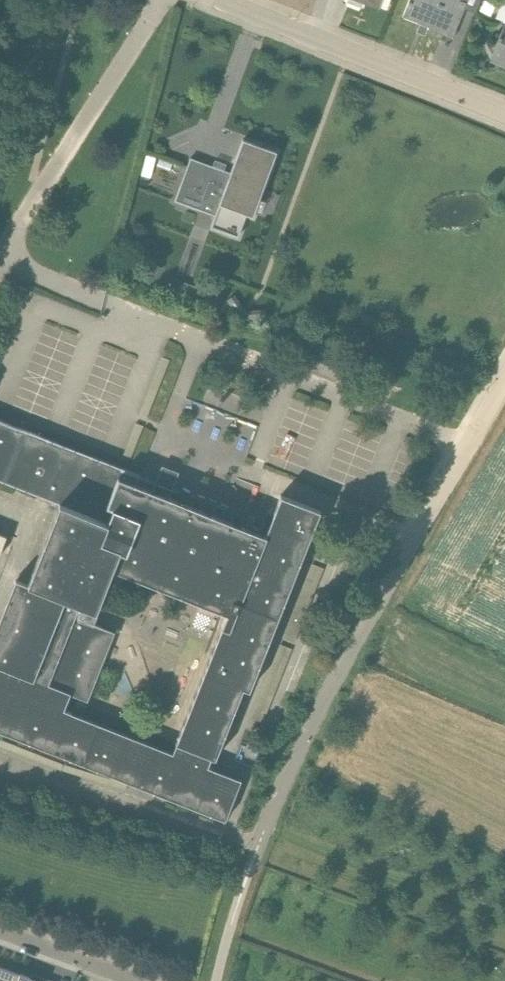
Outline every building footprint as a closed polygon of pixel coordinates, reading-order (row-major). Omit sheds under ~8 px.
[(347,3),(361,8),(363,4),(380,11),(384,0),(349,0),(347,3)] [(481,0),(410,0),(403,17),(429,27),(428,29),(453,39),(465,9),(476,13),(481,0)] [(493,56),(504,60),(504,27),(493,56)] [(277,152),(243,140),(231,174),(191,159),(175,202),(200,211),(204,199),(219,205),(211,228),(238,238),(246,215),(253,217),(277,152)] [(224,384),(216,404),(254,418),(262,399),(224,384)] [(16,579),(0,619),(0,731),(226,821),(241,781),(208,767),(211,760),(214,761),(243,689),(250,692),(321,512),(281,496),(266,535),(150,489),(154,481),(0,420),(0,480),(60,504),(29,585),(16,579)] [(160,480),(177,483),(180,465),(163,463),(160,480)] [(0,967),(0,980),(52,980),(32,974),(31,978),(0,967)]
